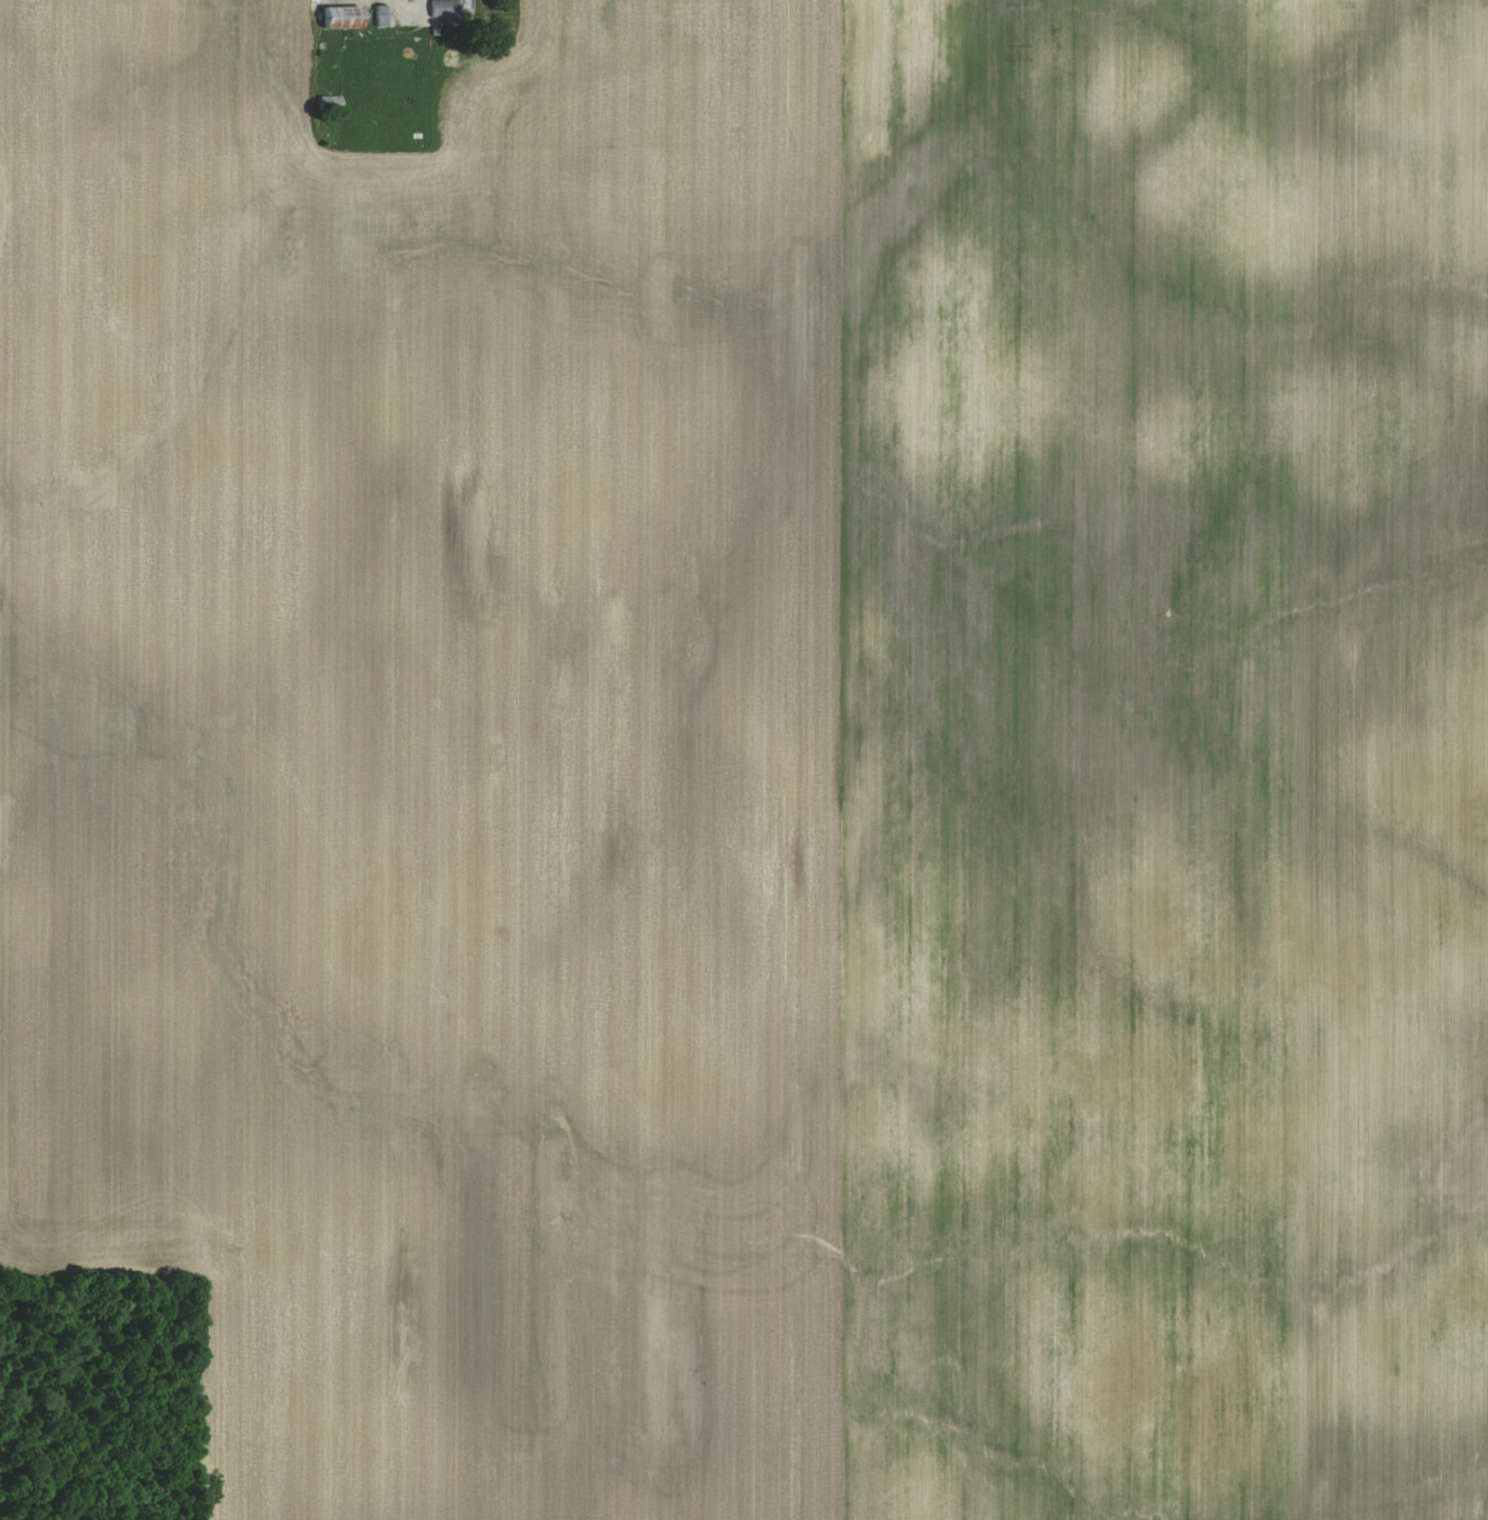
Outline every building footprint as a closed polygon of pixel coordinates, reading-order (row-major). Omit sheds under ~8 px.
[(464,17),(464,0),(431,0),(431,17),(464,17)] [(391,27),(391,5),(376,5),(376,27),(391,27)] [(323,6),(323,28),(363,28),(363,6),(323,6)] [(319,110),(341,110),(341,96),(319,96),(319,110)]
